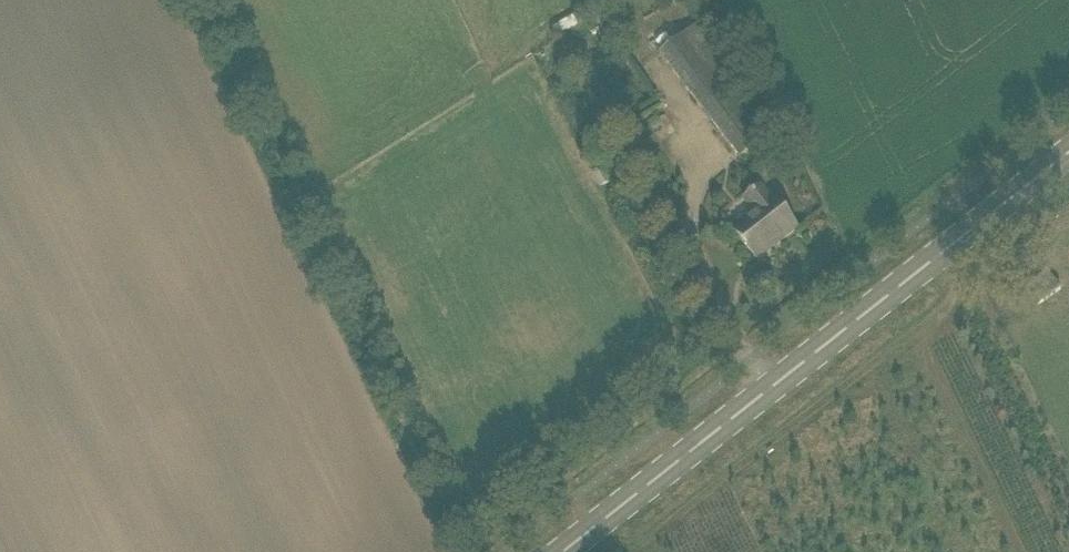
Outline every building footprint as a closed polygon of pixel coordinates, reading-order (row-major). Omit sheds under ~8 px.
[(765,139),(745,115),(684,35),(660,54),(721,134),(741,159),(765,139)] [(770,249),(797,229),(775,201),(773,203),(763,188),(747,201),(758,215),(735,232),(757,260),(758,259),(756,257),(769,247),(770,249)]
